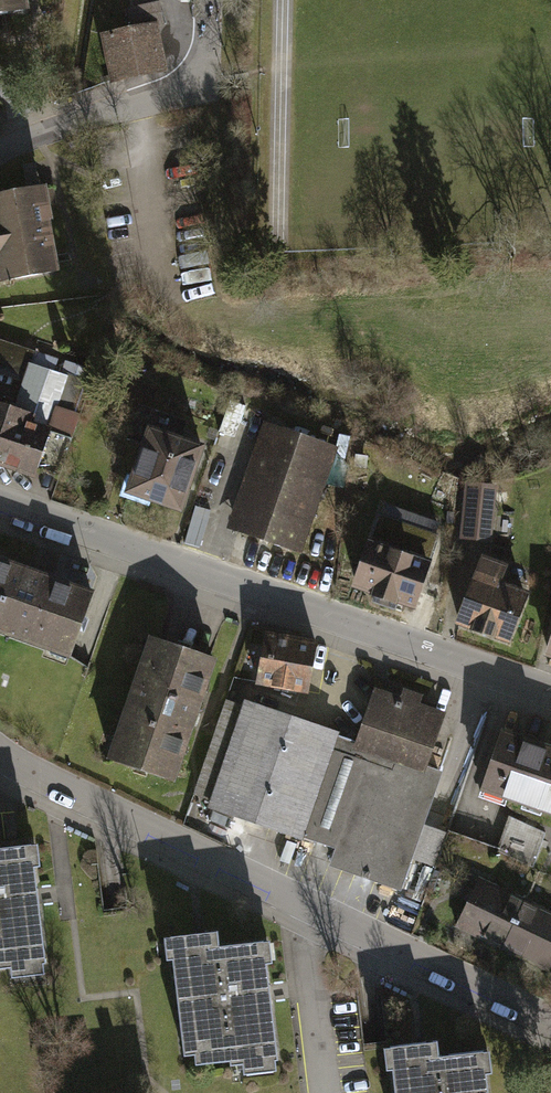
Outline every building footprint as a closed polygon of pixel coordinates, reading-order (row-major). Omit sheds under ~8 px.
[(28,28),(23,0),(0,0),(0,33),(28,28)] [(99,34),(108,81),(167,70),(157,22),(163,21),(158,0),(136,0),(124,2),(129,29),(99,34)] [(36,155),(22,158),(26,179),(40,177),(36,155)] [(0,190),(0,282),(56,273),(41,184),(0,190)] [(41,465),(63,472),(91,389),(54,377),(58,366),(0,347),(0,381),(24,389),(15,416),(0,411),(0,472),(35,484),(41,465)] [(204,452),(171,440),(179,418),(140,405),(127,442),(144,448),(125,502),(180,521),(204,452)] [(300,561),(334,460),(260,436),(226,536),(300,561)] [(463,489),(459,535),(490,538),(494,492),(463,489)] [(398,602),(413,607),(442,524),(382,504),(354,587),(372,593),(369,602),(396,610),(398,602)] [(453,622),(507,641),(526,585),(503,577),(508,563),(477,553),(453,622)] [(72,662),(95,597),(35,576),(0,564),(0,636),(72,662)] [(263,633),(255,684),(308,692),(317,642),(263,633)] [(150,639),(109,761),(171,782),(213,661),(182,650),(150,639)] [(356,736),(353,744),(425,767),(426,763),(444,709),(426,703),(429,693),(402,684),(399,694),(373,685),(356,736)] [(225,697),(193,793),(207,798),(206,800),(205,803),(291,832),(292,829),(302,832),(336,730),(338,725),(241,693),(238,702),(225,697)] [(336,730),(302,832),(335,843),(328,863),(402,888),(412,857),(438,865),(449,830),(424,822),(442,768),(426,763),(425,767),(353,744),(356,736),(336,730)] [(479,792),(503,800),(504,796),(521,802),(519,806),(542,813),(543,810),(550,813),(550,753),(498,735),(479,792)] [(8,963),(9,974),(44,970),(32,863),(37,862),(34,839),(0,843),(0,964),(8,963)] [(457,924),(501,946),(524,899),(480,877),(457,924)] [(545,968),(550,956),(550,912),(524,899),(501,946),(545,968)] [(218,934),(164,940),(167,963),(173,963),(184,1056),(195,1055),(197,1067),(229,1063),(229,1068),(242,1066),(244,1077),(279,1073),(266,966),(271,965),(269,942),(219,948),(218,934)] [(383,1053),(386,1076),(392,1076),(394,1092),(487,1092),(485,1079),(490,1078),(488,1055),(438,1061),(437,1046),(383,1053)]
